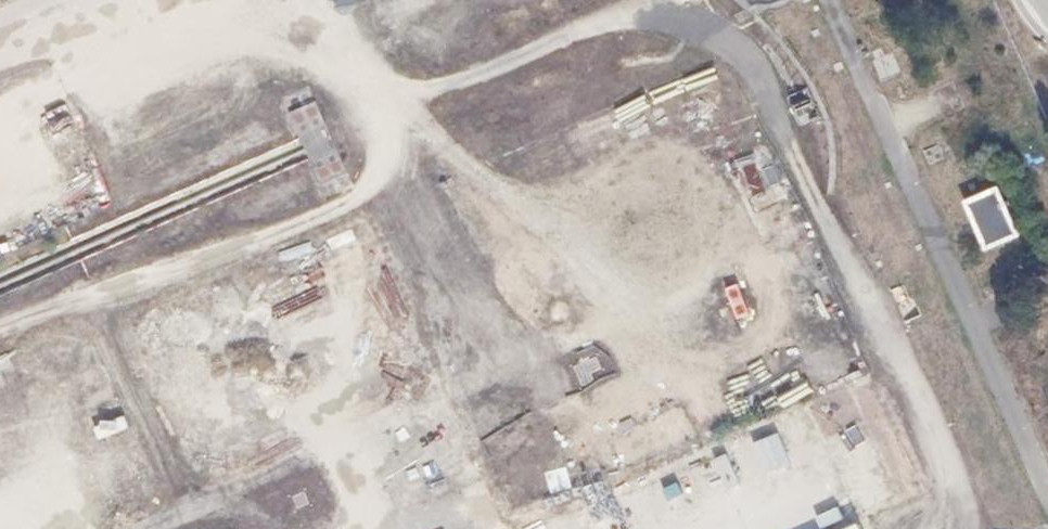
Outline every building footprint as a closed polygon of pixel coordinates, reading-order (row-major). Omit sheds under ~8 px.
[(315,102),(290,113),(321,183),(346,172),(315,102)] [(1002,185),(963,202),(982,249),(1022,232),(1002,185)] [(87,395),(94,424),(123,418),(117,388),(87,395)] [(613,446),(584,458),(593,479),(697,436),(684,404),(609,435),(613,446)] [(865,509),(898,496),(864,414),(828,428),(818,404),(744,434),(757,467),(821,440),(830,463),(822,466),(842,515),(808,528),(873,528),(865,509)] [(681,513),(677,502),(703,492),(691,463),(659,476),(667,497),(656,502),(663,520),(681,513)]
